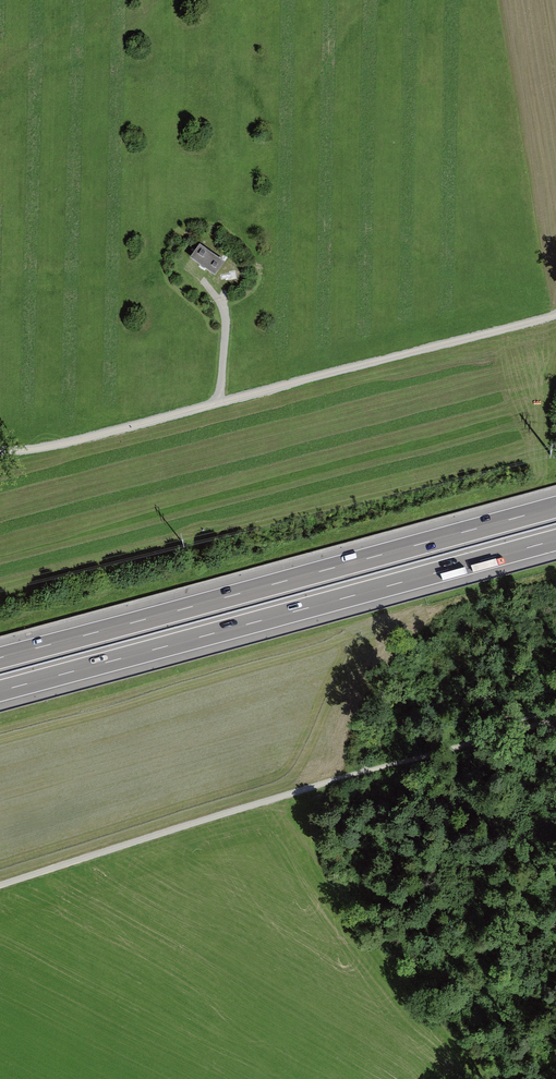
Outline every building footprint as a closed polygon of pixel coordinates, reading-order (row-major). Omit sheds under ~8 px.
[(217,276),(226,261),(200,246),(191,260),(217,276)]
